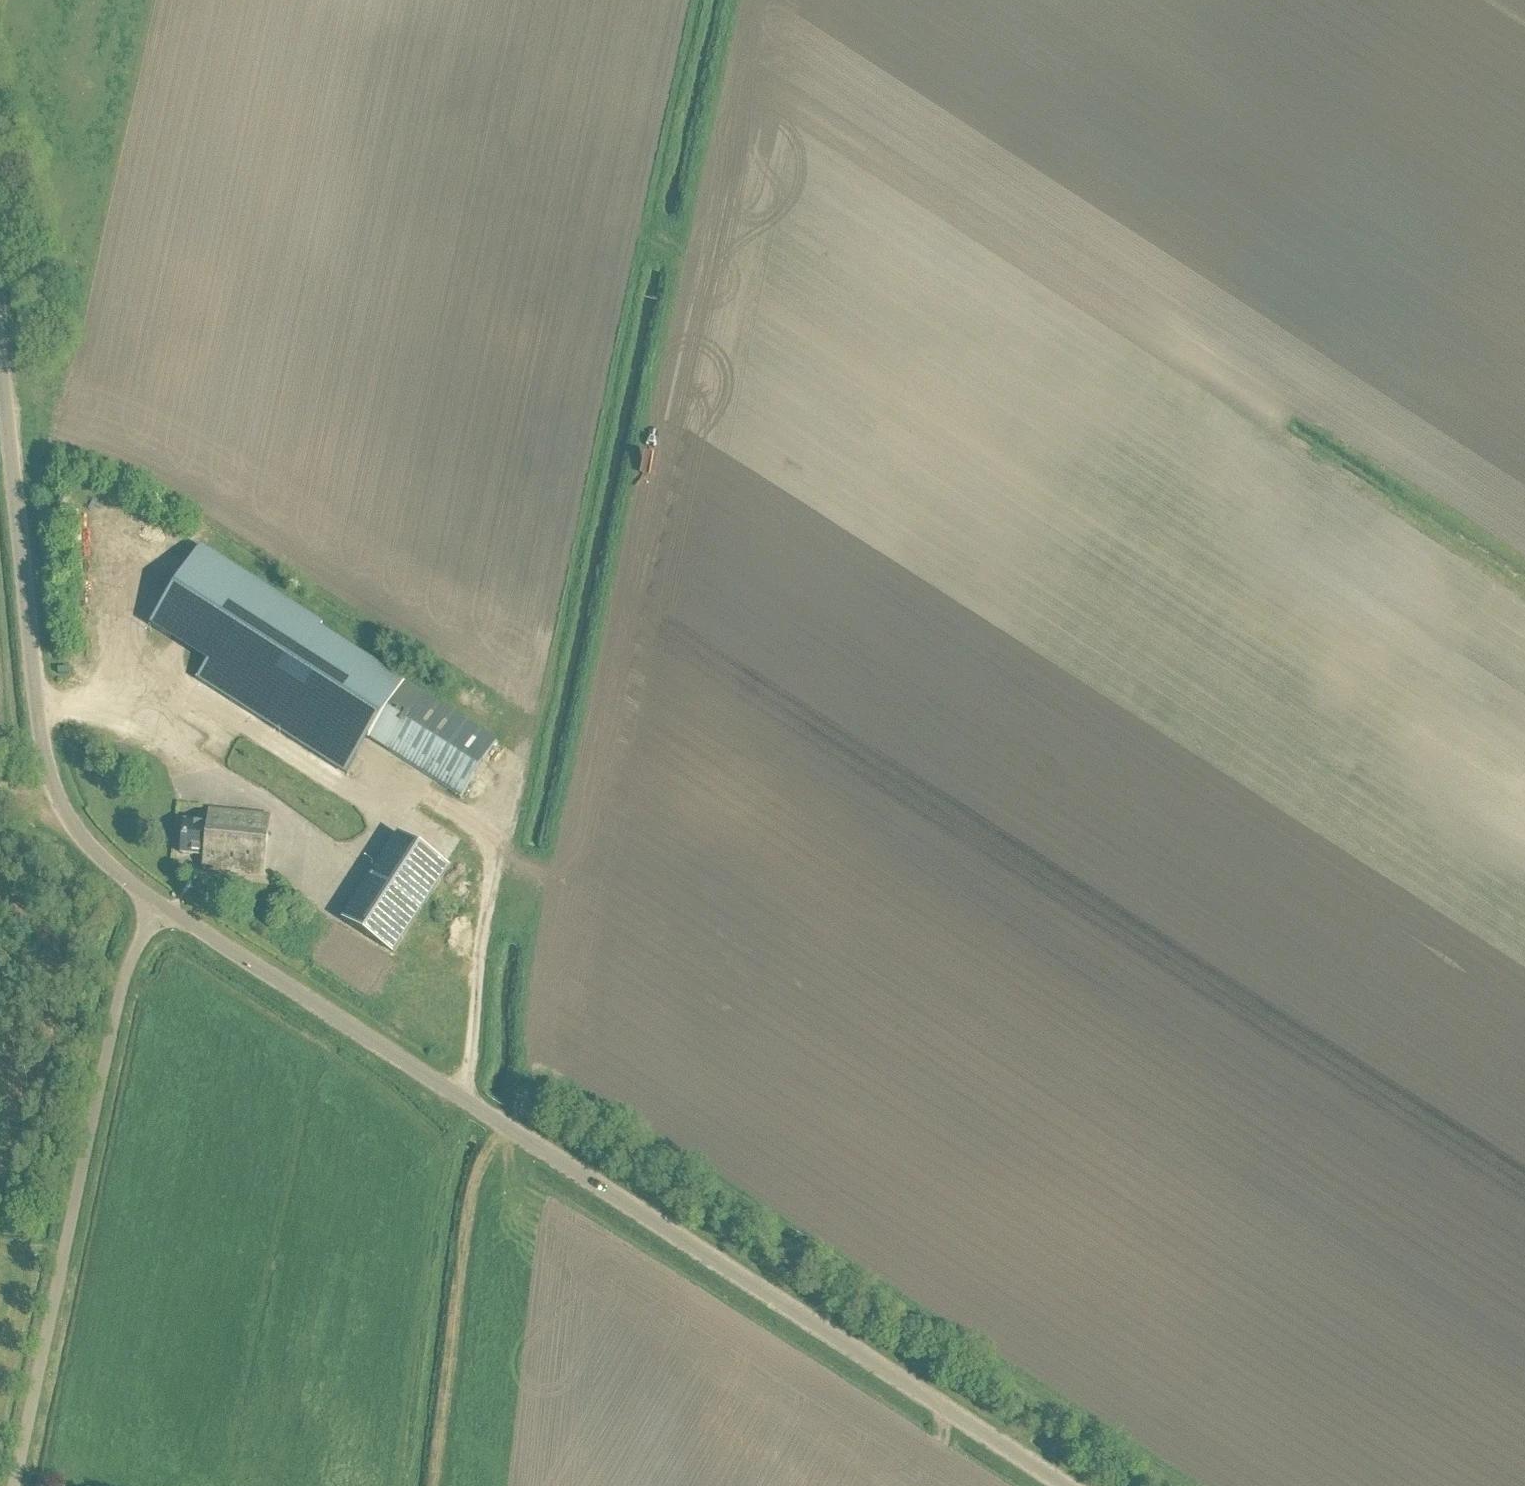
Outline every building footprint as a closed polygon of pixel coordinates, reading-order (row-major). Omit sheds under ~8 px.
[(321,626),(201,549),(151,628),(211,666),(200,683),(348,778),(371,743),(463,801),(499,745),(319,630),(321,626)] [(264,877),(270,818),(209,812),(207,826),(185,824),(181,856),(204,858),(203,871),(264,877)] [(448,866),(399,835),(344,923),(392,954),(448,866)]
